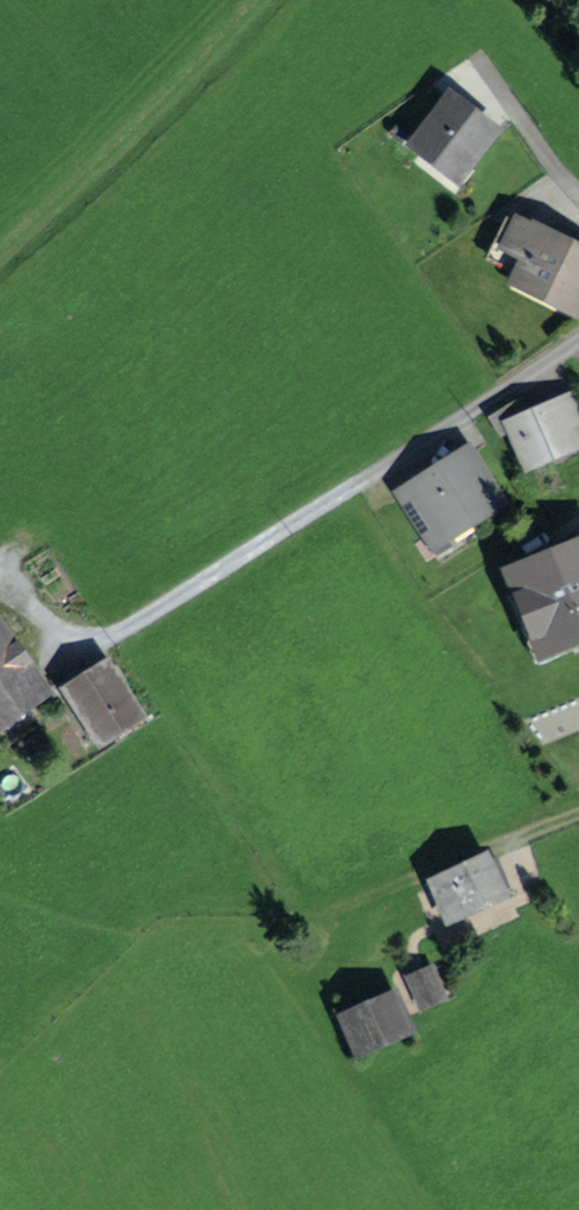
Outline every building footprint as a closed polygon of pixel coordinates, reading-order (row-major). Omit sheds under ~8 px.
[(451,101),(419,142),(460,175),(493,133),(451,101)] [(507,225),(490,258),(522,275),(520,280),(577,309),(578,305),(578,242),(574,252),(543,237),(540,242),(507,225)] [(570,402),(515,427),(531,463),(572,444),(564,425),(578,419),(570,402)] [(467,455),(415,488),(445,536),(498,502),(467,455)] [(516,576),(544,645),(578,631),(578,551),(516,576)] [(40,691),(4,640),(11,635),(0,619),(0,719),(40,691)] [(105,670),(73,691),(104,739),(136,718),(105,670)] [(495,859),(436,886),(450,916),(500,893),(499,889),(507,885),(495,859)] [(432,970),(410,980),(422,1007),(444,998),(432,970)] [(396,997),(344,1020),(358,1052),(410,1030),(396,997)]
